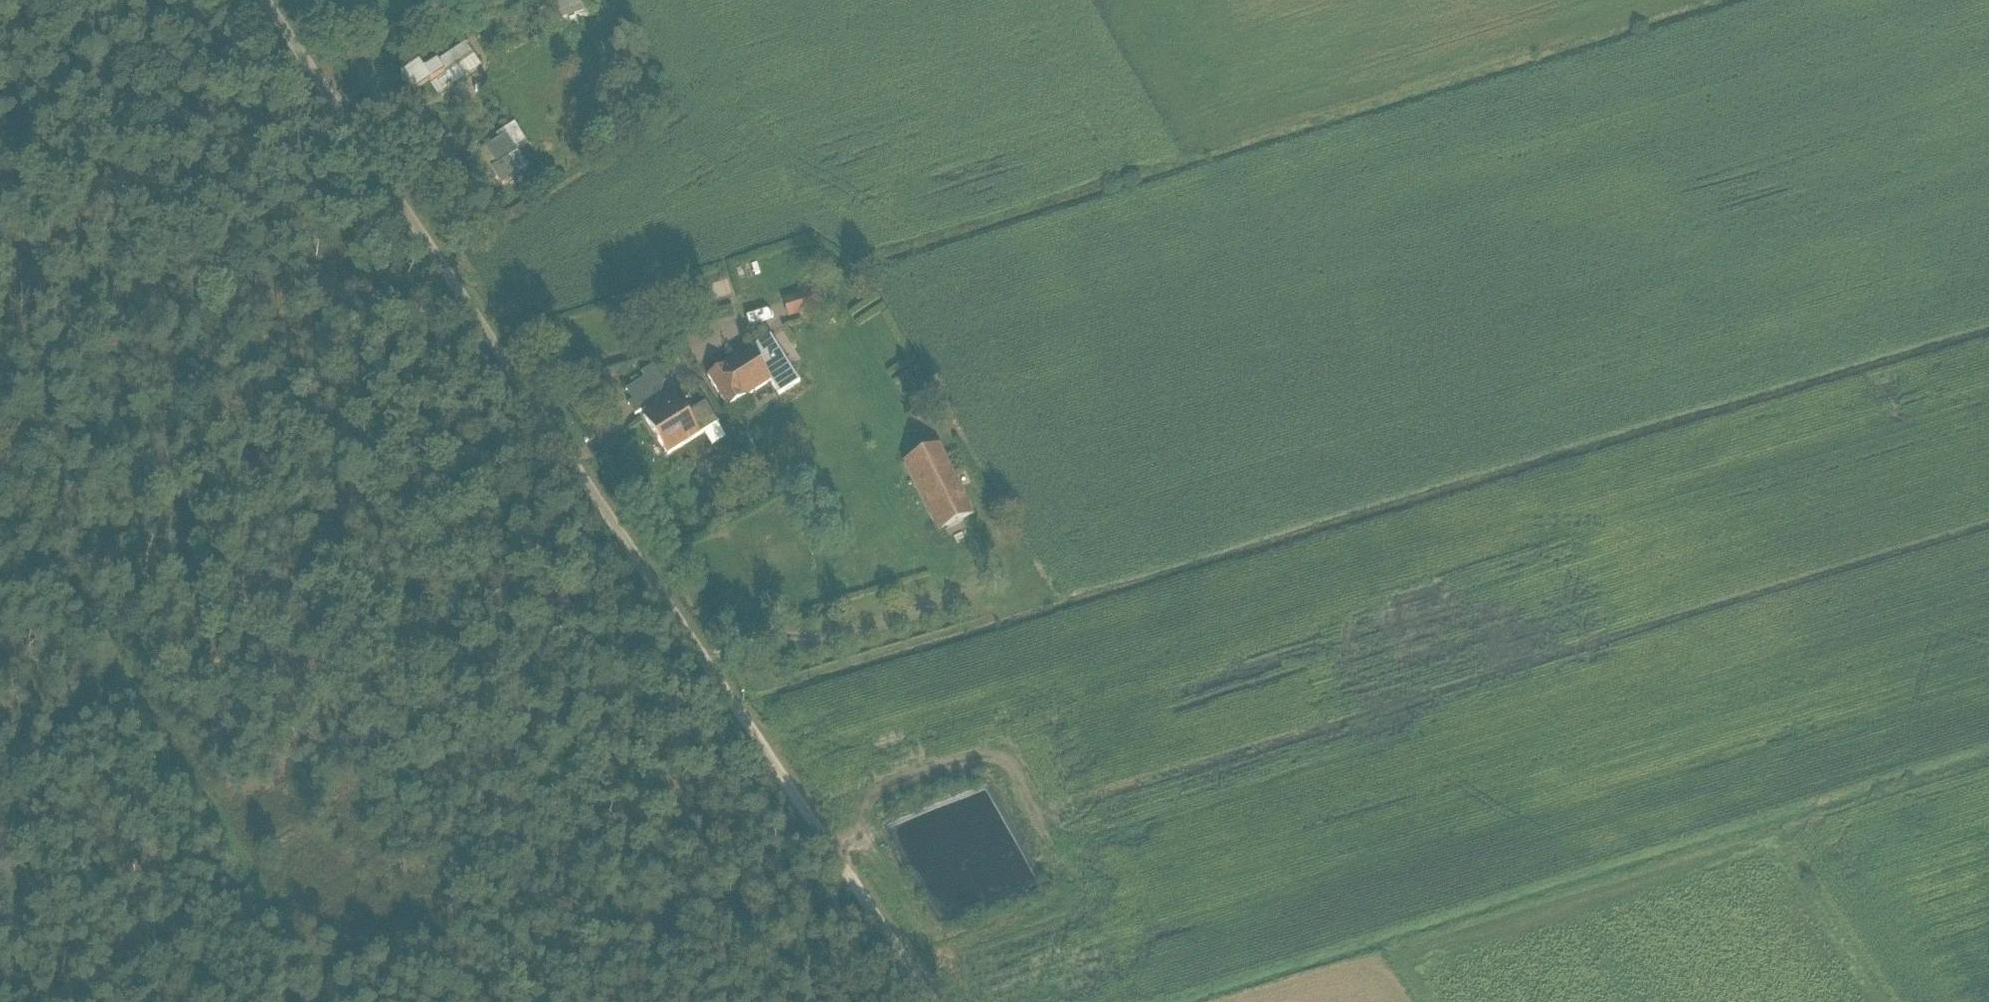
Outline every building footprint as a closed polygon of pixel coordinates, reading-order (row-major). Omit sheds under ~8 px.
[(587,0),(550,0),(556,23),(592,11),(591,4),(589,5),(587,0)] [(360,75),(384,60),(374,42),(348,58),(360,75)] [(438,98),(481,68),(465,46),(426,73),(425,73),(419,66),(409,73),(403,63),(388,72),(395,82),(401,78),(413,97),(430,86),(438,98)] [(508,158),(528,146),(514,125),(495,136),(498,140),(480,153),(502,186),(520,176),(508,158)] [(819,310),(812,285),(780,294),(789,319),(819,310)] [(728,410),(770,383),(778,395),(799,383),(771,337),(708,377),(728,410)] [(621,373),(625,379),(605,391),(617,412),(653,391),(636,364),(621,373)] [(669,456),(718,423),(706,404),(687,417),(674,396),(643,417),(669,456)] [(939,534),(974,516),(939,447),(904,464),(939,534)]
